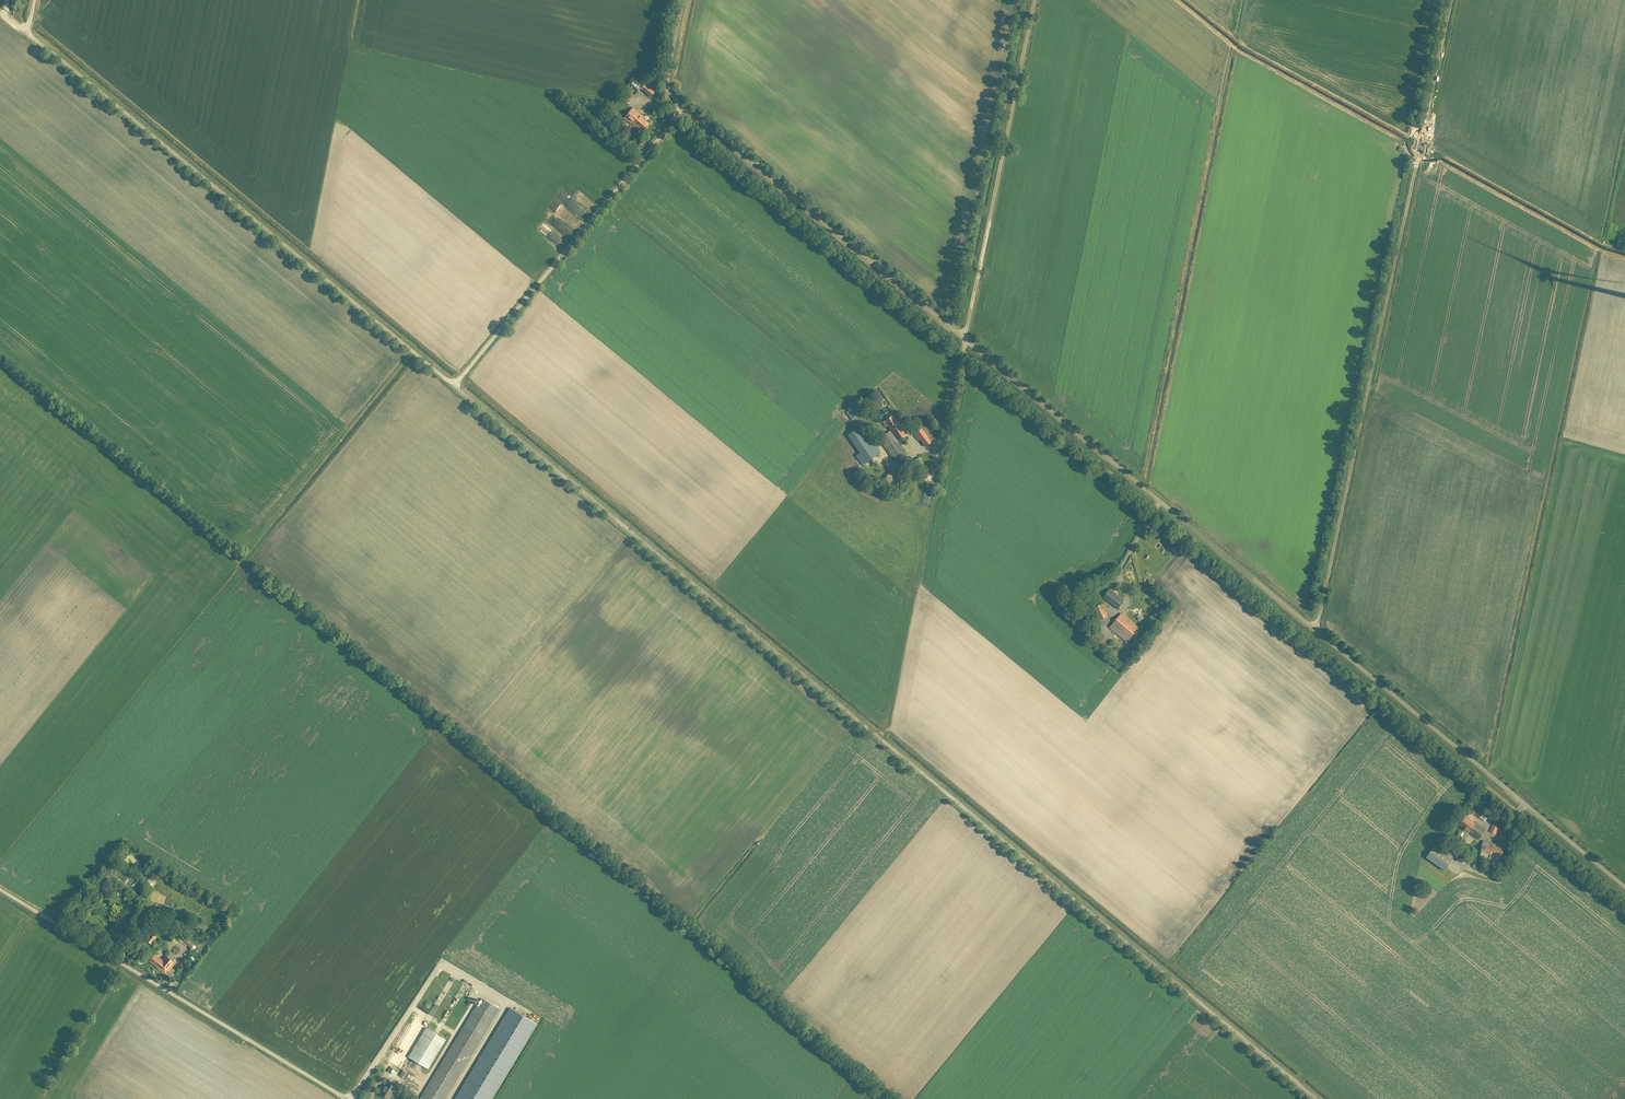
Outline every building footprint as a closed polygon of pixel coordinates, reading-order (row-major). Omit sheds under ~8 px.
[(631,82),(640,90),(641,89),(651,98),(658,90),(647,80),(643,85),(635,78),(631,82)] [(625,119),(640,133),(646,126),(640,121),(644,117),(634,109),(625,119)] [(857,407),(847,413),(851,420),(861,413),(857,407)] [(905,433),(894,416),(883,423),(886,429),(890,426),(892,431),(879,439),(893,461),(905,453),(896,439),(905,433)] [(937,438),(926,421),(911,431),(917,440),(920,438),(925,446),(937,438)] [(859,429),(849,435),(860,454),(857,456),(862,465),(882,453),(876,444),(871,448),(859,429)] [(901,480),(902,478),(902,477),(901,476),(901,474),(899,473),(899,472),(897,471),(895,471),(894,471),(893,471),(891,471),(889,473),(888,474),(887,475),(887,477),(887,478),(887,480),(887,481),(888,483),(889,484),(891,485),(892,485),(893,486),(895,486),(896,485),(898,485),(900,483),(900,482),(901,481),(901,480)] [(1104,598),(1116,609),(1123,602),(1111,591),(1104,598)] [(1102,605),(1094,608),(1099,621),(1107,618),(1102,605)] [(1129,620),(1121,613),(1109,628),(1130,645),(1139,634),(1126,624),(1129,620)] [(1108,639),(1101,634),(1091,647),(1095,651),(1098,647),(1100,649),(1108,639)] [(1492,815),(1485,811),(1480,818),(1487,823),(1492,815)] [(1487,833),(1465,817),(1458,826),(1480,842),(1487,833)] [(1500,827),(1493,825),(1491,833),(1498,834),(1500,827)] [(1436,841),(1425,856),(1445,872),(1457,857),(1436,841)] [(1506,847),(1483,842),(1482,849),(1485,850),(1483,859),(1502,863),(1506,847)] [(1425,895),(1416,890),(1407,905),(1416,910),(1425,895)] [(161,918),(154,927),(169,940),(174,934),(175,935),(178,932),(161,918)] [(157,938),(150,933),(144,940),(145,940),(152,945),(151,945),(151,946),(157,938)] [(178,938),(192,948),(195,944),(186,937),(181,934),(178,938)] [(169,972),(175,964),(164,955),(161,960),(154,955),(149,962),(156,968),(164,974),(167,970),(169,972)] [(436,1013),(437,995),(431,995),(431,999),(426,998),(425,1002),(421,1002),(421,1007),(424,1007),(423,1012),(436,1013)] [(420,1098),(445,1098),(500,1009),(484,1000),(479,1007),(476,1005),(420,1098)] [(510,1009),(455,1098),(491,1098),(537,1024),(510,1009)] [(412,1020),(387,1060),(399,1068),(424,1027),(412,1020)] [(446,1040),(426,1028),(408,1058),(428,1070),(446,1040)] [(388,1098),(389,1098),(391,1096),(394,1098),(397,1093),(394,1092),(396,1088),(387,1082),(380,1094),(388,1098)]
